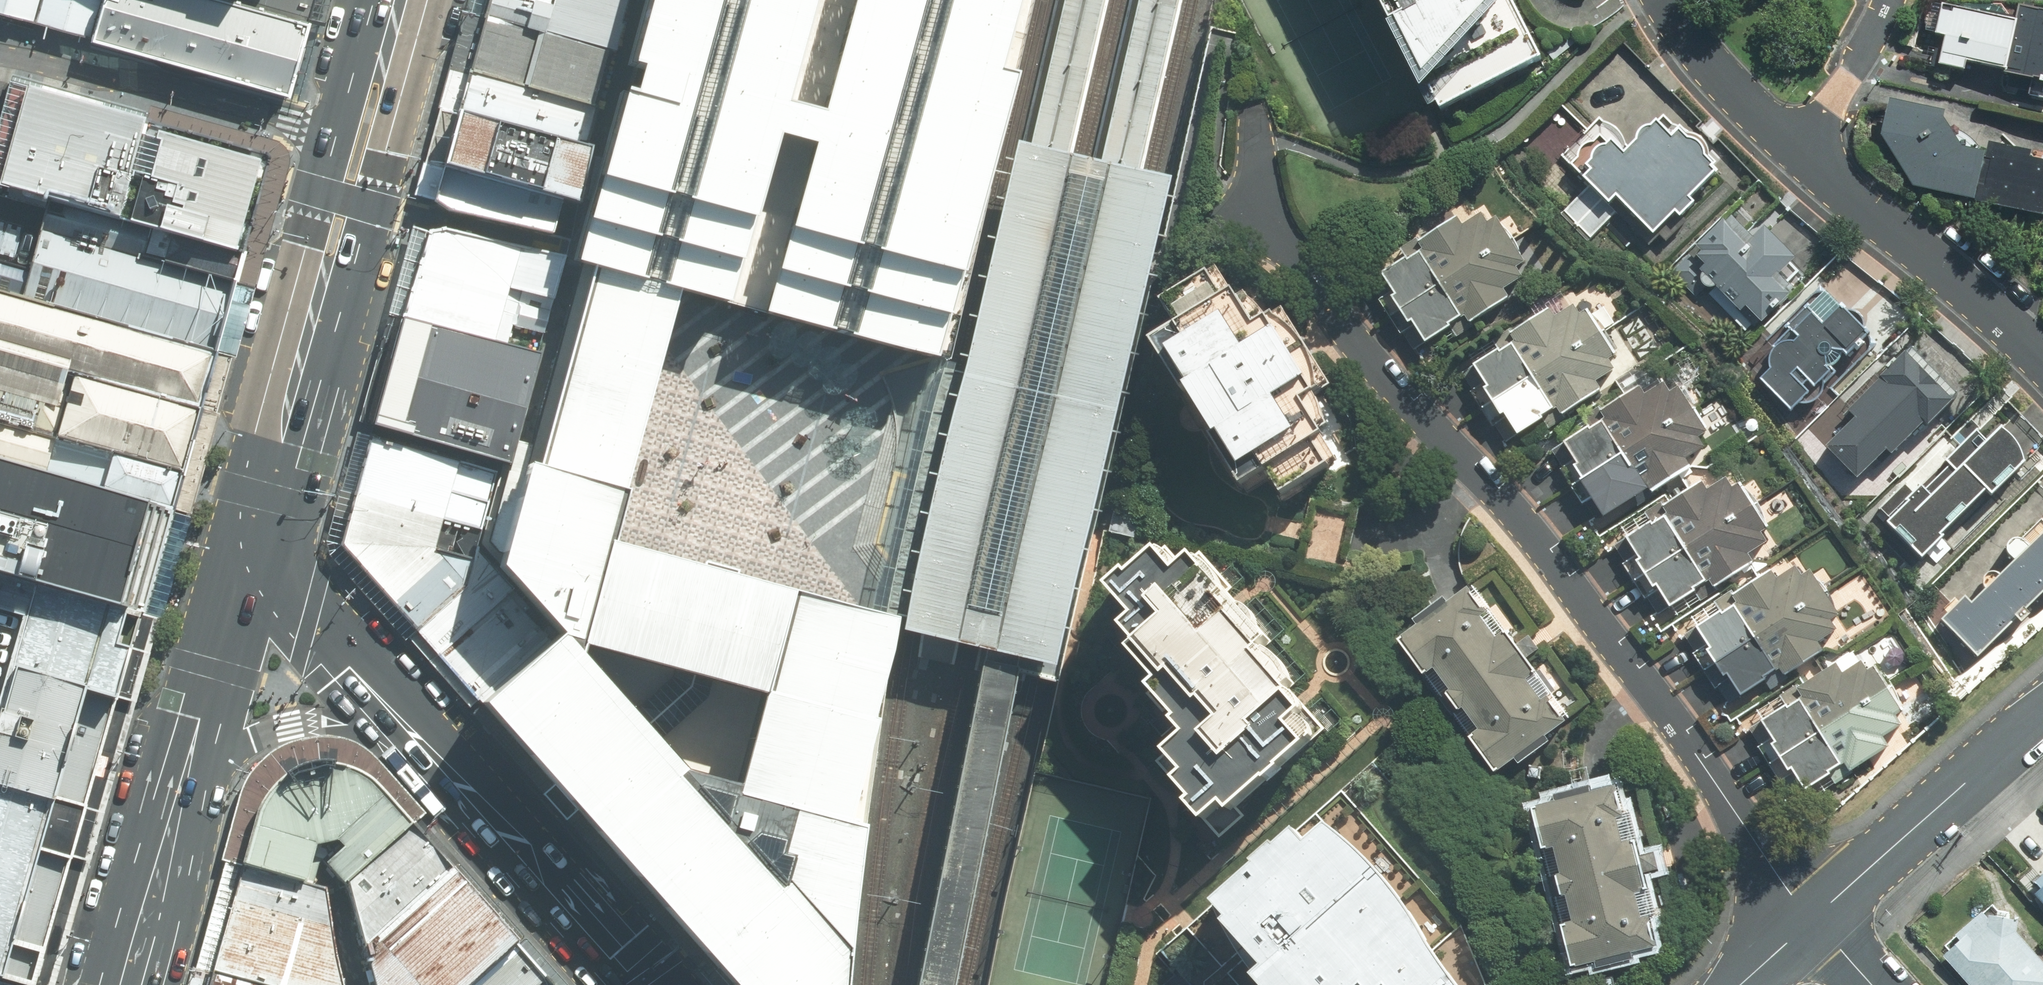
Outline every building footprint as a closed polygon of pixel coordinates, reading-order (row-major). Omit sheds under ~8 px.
[(286,90),(311,0),(0,0),(0,11),(286,90)] [(486,19),(607,52),(614,53),(629,0),(491,0),(486,19)] [(680,292),(941,365),(1027,0),(645,0),(573,261),(583,263),(680,292)] [(1436,118),(1545,61),(1513,0),(1375,0),(1436,118)] [(1943,4),(1935,35),(1944,38),(1938,65),(1964,72),(1966,63),(2026,81),(2025,95),(2042,100),(2042,10),(2018,6),(2014,21),(1943,4)] [(593,106),(607,52),(486,19),(471,73),(593,106)] [(593,106),(471,73),(460,112),(582,145),(593,106)] [(0,187),(0,188),(27,195),(49,201),(237,252),(264,154),(54,97),(27,89),(0,187)] [(1946,112),(1890,98),(1880,136),(1914,185),(1972,202),(1984,153),(1960,148),(1942,117),(1946,112)] [(582,145),(460,112),(445,166),(435,199),(461,215),(568,239),(589,147),(582,145)] [(1672,137),(1653,119),(1622,151),(1610,140),(1606,144),(1600,144),(1596,147),(1593,151),(1591,158),(1585,163),(1588,166),(1580,175),(1608,203),(1616,195),(1654,231),(1676,210),(1680,214),(1694,200),(1690,195),(1715,169),(1710,165),(1714,160),(1707,153),(1705,146),(1701,137),(1693,134),(1687,134),(1681,128),(1672,137)] [(900,620),(897,631),(968,649),(987,653),(1001,657),(1023,662),(1053,669),(1171,178),(1015,140),(953,368),(928,484),(900,620)] [(1988,142),(1972,202),(2042,220),(2042,219),(2042,161),(2028,157),(2029,151),(1988,142)] [(211,349),(237,252),(49,201),(22,297),(211,349)] [(1801,269),(1733,204),(1679,260),(1747,325),(1801,269)] [(1365,271),(1422,356),(1515,294),(1527,260),(1483,211),(1448,215),(1365,271)] [(429,233),(401,317),(506,346),(511,324),(545,333),(565,256),(444,228),(429,233)] [(22,297),(29,269),(0,261),(0,291),(22,297)] [(1155,345),(1240,489),(1261,472),(1281,499),(1336,461),(1299,405),(1320,389),(1273,314),(1250,324),(1218,261),(1217,265),(1160,297),(1179,328),(1155,345)] [(674,306),(680,292),(583,263),(579,276),(525,462),(622,490),(674,306)] [(1763,389),(1797,429),(1881,345),(1826,290),(1816,300),(1817,301),(1779,336),(1763,389)] [(196,406),(211,349),(22,297),(0,291),(0,351),(196,406)] [(1465,365),(1521,450),(1615,388),(1627,354),(1582,306),(1548,310),(1465,365)] [(506,346),(401,317),(371,425),(506,463),(540,355),(506,346)] [(196,406),(0,351),(0,425),(176,475),(196,406)] [(1824,453),(1857,489),(1953,401),(1906,351),(1843,411),(1824,453)] [(1556,440),(1608,520),(1689,467),(1707,434),(1678,388),(1641,385),(1556,440)] [(2021,446),(2012,434),(1994,422),(1883,518),(1914,554),(2026,460),(2021,446)] [(0,425),(0,460),(167,507),(176,475),(0,425)] [(354,495),(479,530),(496,471),(371,437),(354,495)] [(167,507),(0,460),(0,570),(138,609),(140,601),(167,507)] [(609,541),(622,490),(525,462),(499,567),(558,632),(483,702),(554,783),(566,797),(577,810),(732,984),(838,984),(842,948),(856,826),(843,823),(888,617),(736,576),(719,571),(702,567),(612,543),(609,541)] [(1618,533),(1667,612),(1754,563),(1767,528),(1740,485),(1701,483),(1618,533)] [(479,530),(354,495),(340,543),(417,630),(465,587),(475,549),(479,530)] [(1979,656),(2042,592),(2042,534),(1975,601),(1968,594),(1942,619),(1979,656)] [(1167,761),(1216,834),(1336,754),(1192,539),(1106,596),(1201,738),(1167,761)] [(527,606),(475,549),(465,587),(417,630),(476,701),(547,639),(522,612),(527,606)] [(704,561),(702,567),(736,576),(738,570),(721,566),(704,561)] [(1693,626),(1742,697),(1822,650),(1837,616),(1811,573),(1772,569),(1693,626)] [(138,609),(0,570),(0,979),(23,984),(31,984),(138,609)] [(1397,641),(1496,773),(1570,718),(1470,586),(1397,641)] [(979,877),(1023,662),(1001,657),(987,653),(941,868),(916,984),(953,984),(979,877)] [(1747,719),(1804,804),(1897,742),(1909,708),(1865,660),(1830,664),(1747,719)] [(643,728),(655,742),(705,698),(710,681),(691,676),(672,671),(670,678),(630,712),(643,728)] [(304,886),(314,851),(336,845),(343,853),(326,868),(347,890),(412,831),(376,790),(366,781),(355,776),(342,771),(328,770),(315,770),(302,773),(290,778),(279,786),(271,796),(264,806),(258,817),(242,870),(304,886)] [(546,790),(542,794),(565,821),(569,817),(577,810),(566,797),(554,783),(546,790)] [(1533,809),(1569,965),(1652,948),(1620,790),(1533,809)] [(1211,908),(1234,959),(1257,984),(1453,984),(1447,979),(1407,905),(1316,811),(1211,908)] [(347,890),(362,950),(448,874),(412,831),(347,890)] [(324,891),(304,886),(242,870),(212,976),(243,984),(340,984),(324,891)] [(371,984),(473,984),(515,948),(448,874),(362,950),(371,984)] [(2035,882),(2041,888),(2033,896),(2042,907),(2042,875),(2035,882)] [(1989,914),(1974,918),(1952,938),(1954,941),(1937,957),(1962,984),(2042,984),(2042,962),(2015,931),(2017,919),(1989,914)] [(545,983),(515,948),(473,984),(542,984),(545,983)] [(212,976),(210,984),(243,984),(212,976)]
